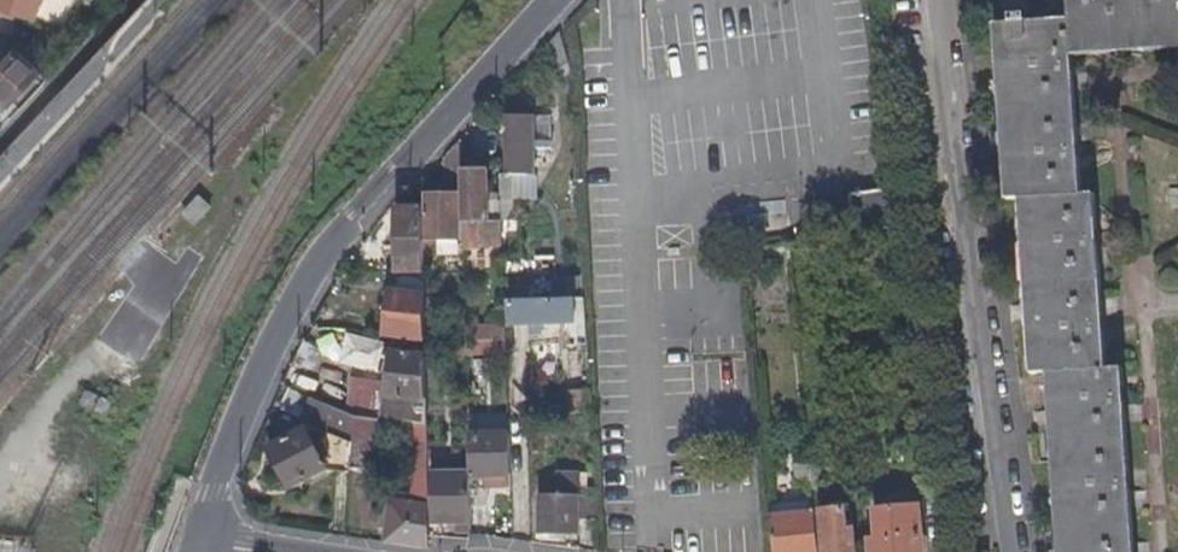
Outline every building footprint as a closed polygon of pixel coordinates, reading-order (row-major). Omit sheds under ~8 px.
[(17,18),(18,12),(36,18),(40,0),(0,0),(0,12),(17,18)] [(36,18),(61,27),(70,0),(40,0),(36,18)] [(1070,0),(999,0),(1001,23),(1071,19),(1070,0)] [(1073,50),(1177,44),(1177,0),(1070,0),(1071,19),(1073,50)] [(1001,23),(1003,58),(1008,148),(1011,201),(1025,200),(1027,233),(1032,321),(1035,376),(1046,375),(1053,374),(1054,393),(1060,479),(1064,551),(1132,551),(1121,370),(1103,371),(1092,196),(1081,197),(1073,50),(1071,19),(1001,23)] [(566,60),(559,39),(547,52),(551,65),(566,60)] [(0,101),(0,105),(4,109),(14,97),(37,73),(14,51),(0,67),(0,95),(3,98),(0,101)] [(1,131),(24,105),(14,97),(4,109),(0,105),(0,130),(1,131)] [(534,175),(535,151),(535,128),(535,119),(509,119),(508,176),(534,175)] [(535,128),(535,151),(549,151),(550,128),(535,128)] [(487,172),(460,172),(463,247),(502,248),(501,222),(489,222),(487,172)] [(512,178),(500,178),(501,220),(514,219),(512,178)] [(849,220),(881,215),(877,191),(845,196),(849,220)] [(212,205),(199,194),(184,212),(196,223),(212,205)] [(427,195),(428,239),(459,239),(457,194),(427,195)] [(424,274),(423,209),(397,209),(397,273),(424,274)] [(424,281),(405,278),(404,296),(425,299),(424,281)] [(392,295),(386,336),(415,340),(426,343),(425,299),(404,296),(392,295)] [(575,325),(574,302),(510,304),(512,327),(575,325)] [(328,332),(322,368),(380,379),(387,343),(328,332)] [(427,425),(426,360),(393,356),(388,397),(413,399),(412,424),(415,424),(427,425)] [(356,375),(350,403),(380,409),(386,381),(356,375)] [(597,388),(571,388),(571,410),(597,410),(597,388)] [(354,417),(301,395),(291,418),(322,430),(324,450),(320,450),(325,460),(320,464),(324,473),(351,475),(354,417)] [(386,420),(357,417),(355,471),(384,472),(386,420)] [(415,424),(414,446),(428,446),(427,425),(415,424)] [(324,473),(320,464),(304,433),(269,452),(290,491),(324,473)] [(509,435),(468,436),(469,475),(510,474),(509,435)] [(411,505),(429,507),(428,446),(414,446),(411,505)] [(432,524),(470,524),(469,475),(431,474),(432,524)] [(538,536),(578,535),(578,519),(593,519),(593,488),(572,488),(572,495),(537,496),(538,536)] [(429,531),(429,507),(411,505),(390,503),(384,544),(428,551),(429,531)] [(871,551),(922,551),(918,508),(875,512),(877,533),(869,534),(871,551)] [(825,551),(855,551),(853,530),(847,531),(845,510),(822,512),(825,551)] [(773,551),(819,551),(815,513),(770,518),(773,551)]
